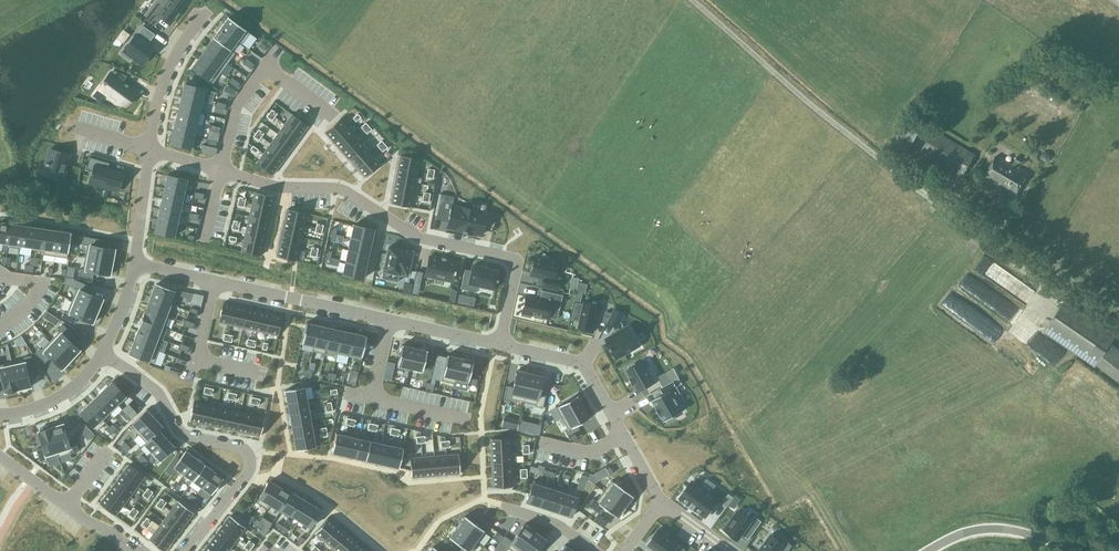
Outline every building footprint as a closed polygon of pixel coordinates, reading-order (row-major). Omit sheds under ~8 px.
[(147,18),(153,23),(158,16),(170,24),(175,17),(176,18),(179,13),(178,13),(188,0),(159,0),(158,2),(159,3),(147,18)] [(228,18),(220,28),(240,42),(239,43),(241,44),(242,44),(249,49),(257,39),(250,33),(228,18)] [(125,48),(121,55),(130,62),(133,58),(142,65),(152,51),(147,47),(149,44),(148,44),(155,34),(143,26),(136,35),(136,34),(125,48)] [(220,28),(213,38),(233,52),(239,43),(240,42),(220,28)] [(213,38),(206,48),(228,63),(235,53),(233,52),(213,38)] [(206,48),(199,57),(221,73),(228,63),(206,48)] [(199,57),(191,68),(213,84),(221,73),(199,57)] [(104,83),(101,86),(108,92),(106,95),(107,96),(117,103),(119,100),(126,105),(136,92),(128,86),(125,84),(122,82),(127,76),(114,70),(111,74),(110,74),(105,81),(105,80),(103,83),(104,83)] [(184,84),(181,96),(202,101),(202,102),(205,103),(205,102),(211,103),(214,92),(207,91),(208,90),(205,89),(184,84)] [(181,96),(178,108),(199,113),(202,102),(202,101),(181,96)] [(178,108),(176,120),(197,125),(199,113),(178,108)] [(292,114),(285,124),(301,136),(308,126),(292,114)] [(340,119),(325,132),(333,142),(348,128),(340,119)] [(176,120),(173,131),(194,136),(197,125),(176,120)] [(285,124),(278,134),(294,146),(301,136),(285,124)] [(348,128),(333,142),(341,151),(356,137),(348,128)] [(173,131),(170,144),(191,149),(191,148),(193,149),(196,136),(194,136),(173,131)] [(963,175),(973,157),(932,133),(922,151),(963,175)] [(278,134),(270,144),(286,156),(294,146),(278,134)] [(356,137),(341,151),(349,160),(364,146),(356,137)] [(270,144),(263,153),(279,165),(286,156),(270,144)] [(364,146),(349,160),(357,168),(372,155),(364,146)] [(50,149),(44,167),(48,168),(46,175),(63,180),(68,162),(65,161),(67,154),(50,149)] [(263,153),(256,164),(272,175),(279,165),(263,153)] [(372,155),(357,168),(365,178),(380,165),(372,155)] [(400,155),(398,168),(417,171),(419,159),(400,155)] [(1015,161),(1012,165),(996,156),(984,178),(1016,196),(1028,174),(1019,169),(1023,160),(1017,157),(1014,161),(1015,161)] [(91,158),(88,167),(94,169),(90,180),(108,185),(108,188),(107,188),(108,188),(118,191),(122,180),(121,179),(123,173),(108,169),(104,168),(106,162),(110,163),(90,157),(89,158),(91,158)] [(398,168),(396,179),(415,183),(417,171),(398,168)] [(167,175),(164,188),(184,193),(184,192),(186,181),(187,181),(187,180),(167,175)] [(396,179),(393,191),(413,195),(415,183),(396,179)] [(164,188),(162,199),(182,203),(181,204),(184,204),(186,193),(187,193),(184,192),(184,193),(164,188)] [(393,191),(391,204),(411,207),(413,195),(393,191)] [(255,192),(252,204),(271,209),(274,196),(255,192)] [(162,199),(160,209),(179,213),(181,204),(182,203),(162,199)] [(440,203),(437,217),(449,219),(448,222),(447,228),(455,229),(455,230),(464,232),(469,208),(460,207),(452,206),(441,203),(440,203)] [(252,204),(249,216),(269,220),(271,209),(252,204)] [(469,208),(464,232),(473,234),(473,233),(481,235),(483,227),(493,229),(496,216),(486,214),(486,213),(478,211),(478,210),(469,208)] [(160,209),(157,219),(177,224),(179,213),(160,209)] [(287,209),(285,221),(304,225),(307,213),(287,209)] [(249,216),(247,228),(266,232),(269,220),(249,216)] [(157,219),(154,232),(174,237),(175,235),(174,235),(177,224),(157,219)] [(285,221),(282,233),(301,237),(304,225),(285,221)] [(3,243),(2,251),(7,252),(8,247),(8,244),(11,224),(0,222),(0,243),(3,243)] [(8,244),(8,247),(20,248),(20,246),(23,226),(11,224),(8,244)] [(353,225),(351,238),(371,243),(374,230),(353,225)] [(20,248),(20,254),(30,255),(31,250),(32,250),(32,247),(35,227),(23,226),(20,246),(20,248)] [(32,247),(32,250),(43,252),(47,229),(35,227),(32,247)] [(247,228),(244,239),(263,244),(266,232),(247,228)] [(43,252),(42,254),(55,256),(59,231),(47,229),(43,252)] [(59,231),(55,256),(67,258),(71,233),(59,231)] [(282,233),(279,244),(299,249),(301,237),(282,233)] [(84,236),(82,244),(87,245),(85,257),(112,262),(115,249),(99,246),(100,239),(84,236)] [(351,238),(348,250),(369,254),(371,243),(351,238)] [(244,239),(241,252),(261,256),(263,244),(244,239)] [(279,244),(277,257),(296,261),(299,249),(279,244)] [(388,247),(383,271),(400,275),(400,274),(408,275),(412,254),(405,252),(405,251),(388,247)] [(348,250),(345,261),(366,266),(369,254),(348,250)] [(535,257),(531,275),(538,277),(544,278),(542,286),(557,289),(559,280),(553,279),(557,262),(553,261),(543,253),(540,258),(535,257)] [(425,275),(425,276),(452,282),(453,282),(453,281),(457,262),(429,256),(425,275)] [(80,269),(79,276),(92,279),(94,272),(110,275),(112,262),(85,257),(83,269),(80,269)] [(345,261),(343,274),(363,279),(366,266),(345,261)] [(465,269),(461,289),(477,292),(478,285),(494,289),(496,281),(497,281),(498,279),(496,279),(498,271),(488,269),(489,269),(482,267),(482,268),(473,266),(471,271),(465,269)] [(414,282),(412,294),(418,295),(421,283),(423,273),(417,271),(414,282)] [(63,283),(71,287),(75,278),(66,277),(63,283)] [(77,289),(72,300),(98,311),(103,299),(87,293),(90,286),(77,281),(74,288),(77,289)] [(405,282),(403,292),(410,293),(412,284),(405,282)] [(155,285),(151,297),(173,305),(178,293),(175,292),(155,285)] [(1009,288),(1010,310),(1030,309),(1029,287),(1009,288)] [(526,296),(522,313),(534,315),(534,318),(544,320),(545,318),(548,319),(551,307),(570,311),(573,298),(563,295),(542,290),(540,299),(526,296)] [(459,295),(457,303),(473,306),(475,298),(459,295)] [(151,297),(146,308),(169,317),(173,305),(151,297)] [(1000,297),(990,305),(996,313),(1006,305),(1000,297)] [(65,311),(62,318),(75,323),(77,317),(92,323),(98,311),(72,300),(67,312),(65,311)] [(1065,301),(1044,331),(1096,367),(1097,365),(1112,343),(1116,336),(1065,301)] [(575,303),(571,320),(579,322),(578,328),(594,332),(599,306),(583,302),(583,304),(575,303)] [(223,303),(219,322),(231,325),(235,306),(223,303)] [(235,306),(231,325),(242,328),(247,308),(235,306)] [(146,308),(142,319),(164,328),(165,327),(169,317),(146,308)] [(247,308),(242,328),(254,330),(258,311),(247,308)] [(615,309),(608,323),(618,328),(625,314),(615,309)] [(258,311),(254,330),(266,333),(270,313),(258,311)] [(47,312),(43,317),(48,320),(52,315),(47,312)] [(606,312),(604,321),(608,322),(612,313),(606,312)] [(270,313),(266,333),(278,335),(282,316),(270,313)] [(142,319),(138,330),(160,339),(162,340),(167,328),(165,327),(164,328),(142,319)] [(306,323),(302,343),(313,346),(314,346),(319,325),(306,323)] [(59,332),(50,340),(71,360),(80,350),(68,339),(73,334),(62,324),(57,330),(59,332)] [(313,346),(312,351),(325,354),(326,349),(330,328),(319,325),(314,346),(313,346)] [(617,338),(609,343),(611,347),(611,348),(612,351),(613,350),(617,358),(640,345),(629,327),(615,335),(617,338)] [(330,328),(326,349),(337,351),(342,331),(330,328)] [(138,330),(134,341),(156,350),(160,339),(138,330)] [(337,351),(336,354),(348,357),(354,333),(342,331),(337,351)] [(354,333),(348,357),(361,359),(366,336),(354,333)] [(1043,339),(1033,348),(1051,367),(1061,358),(1043,339)] [(40,348),(35,353),(45,363),(50,358),(62,369),(71,360),(50,340),(42,349),(40,348)] [(134,341),(129,354),(154,363),(159,350),(156,350),(134,341)] [(1112,343),(1097,365),(1118,383),(1118,349),(1112,343)] [(402,345),(397,368),(410,371),(410,369),(415,348),(403,345),(402,345)] [(415,348),(410,369),(422,371),(422,372),(427,350),(426,350),(415,348)] [(447,355),(442,381),(455,384),(456,381),(455,381),(460,358),(448,355),(447,355)] [(24,360),(12,363),(18,390),(31,387),(27,371),(34,369),(31,356),(23,357),(24,360)] [(455,384),(454,388),(466,391),(468,384),(473,361),(472,360),(472,361),(460,358),(455,381),(456,381),(455,384)] [(629,369),(627,370),(632,378),(631,379),(634,385),(635,384),(639,392),(647,387),(650,393),(663,386),(652,367),(647,369),(643,362),(636,365),(635,363),(628,367),(629,369)] [(1,377),(5,393),(18,390),(12,363),(0,365),(0,377),(1,377)] [(506,386),(503,399),(511,401),(512,399),(523,402),(530,374),(517,371),(513,387),(506,386)] [(675,371),(661,378),(663,381),(665,380),(667,384),(679,378),(675,371)] [(530,374),(523,402),(536,405),(535,407),(543,408),(546,395),(539,393),(543,376),(530,374)] [(349,377),(347,383),(351,384),(355,385),(357,379),(352,378),(349,377)] [(664,394),(652,400),(657,408),(656,409),(660,416),(661,415),(664,422),(667,421),(668,423),(677,418),(675,416),(684,411),(683,410),(688,407),(681,393),(680,393),(677,387),(683,384),(680,379),(680,378),(679,378),(674,381),(661,388),(664,394)] [(112,381),(103,390),(117,404),(126,396),(112,381)] [(305,387),(285,390),(287,403),(307,399),(305,387)] [(103,390),(96,397),(110,412),(117,404),(103,390)] [(577,395),(556,407),(562,418),(583,407),(577,396),(577,395)] [(96,397),(88,404),(102,419),(110,412),(96,397)] [(307,399),(287,403),(289,414),(309,411),(307,399)] [(193,402),(189,421),(201,424),(206,404),(193,402)] [(88,404),(79,413),(96,432),(106,423),(102,419),(88,404)] [(206,404),(201,424),(213,426),(217,407),(206,404)] [(217,407),(213,426),(225,429),(229,409),(217,407)] [(563,419),(557,422),(562,432),(568,429),(569,430),(590,418),(589,417),(583,407),(562,418),(563,419)] [(137,414),(132,409),(126,414),(131,419),(137,414)] [(229,409),(225,429),(236,431),(241,412),(229,409)] [(147,410),(132,424),(140,432),(141,433),(155,419),(147,410)] [(309,411),(289,414),(292,426),(311,423),(309,411)] [(241,412),(236,431),(248,434),(252,414),(241,412)] [(252,414),(248,434),(260,436),(265,417),(252,414)] [(504,418),(502,426),(517,430),(518,421),(504,418)] [(140,432),(138,434),(145,442),(146,442),(159,430),(159,431),(163,427),(155,419),(141,433),(140,432)] [(519,421),(517,430),(529,433),(538,435),(540,426),(531,424),(519,421)] [(53,427),(51,428),(59,454),(58,455),(59,457),(79,451),(75,438),(68,440),(63,424),(61,425),(60,422),(52,425),(53,427)] [(311,423),(292,426),(294,438),(313,434),(311,423)] [(43,447),(36,449),(40,463),(48,461),(49,465),(60,462),(59,457),(58,455),(59,454),(51,428),(48,428),(48,426),(40,428),(41,431),(38,432),(43,447)] [(145,442),(144,444),(151,452),(166,438),(159,431),(159,430),(146,442),(145,442)] [(90,431),(85,436),(88,439),(94,434),(90,431)] [(313,434),(294,438),(296,450),(315,447),(313,434)] [(336,434),(332,453),(343,456),(348,436),(336,434)] [(348,436),(343,456),(354,458),(359,439),(348,436)] [(151,452),(149,453),(158,463),(175,447),(166,438),(151,452)] [(510,438),(490,439),(491,451),(511,450),(510,438)] [(359,439),(354,458),(365,460),(370,441),(359,439)] [(370,441),(365,460),(376,463),(381,444),(370,441)] [(381,444),(376,463),(387,465),(392,446),(381,444)] [(392,446),(387,465),(399,468),(403,449),(392,446)] [(511,450),(491,451),(492,463),(511,462),(511,450)] [(186,451),(174,467),(184,475),(196,458),(186,451)] [(458,454),(446,455),(448,475),(460,474),(458,454)] [(446,455),(434,456),(436,476),(448,475),(446,455)] [(434,456),(422,457),(424,477),(436,476),(434,456)] [(422,457),(410,458),(411,478),(424,477),(422,457)] [(196,458),(184,475),(193,481),(204,464),(196,458)] [(511,462),(492,463),(492,475),(512,474),(511,462)] [(129,464),(122,474),(137,486),(145,476),(129,464)] [(193,481),(190,485),(198,491),(201,487),(213,471),(204,464),(193,481)] [(202,487),(198,493),(207,500),(211,494),(223,478),(213,471),(201,487),(202,487)] [(589,474),(588,479),(594,483),(600,480),(595,473),(593,474),(589,474)] [(122,474),(114,484),(130,496),(137,486),(122,474)] [(512,474),(492,475),(493,488),(512,487),(512,474)] [(692,482),(681,498),(691,505),(695,508),(706,516),(718,500),(709,494),(711,491),(715,485),(707,479),(703,485),(701,488),(692,482)] [(269,481),(256,503),(268,510),(270,505),(280,488),(269,481)] [(527,501),(526,502),(528,503),(528,502),(538,506),(539,506),(546,485),(534,481),(533,483),(532,484),(531,489),(530,490),(529,495),(528,496),(529,496),(527,501)] [(611,481),(604,491),(625,507),(633,497),(611,481)] [(114,484),(107,494),(123,505),(130,496),(114,484)] [(546,485),(539,506),(549,509),(556,488),(546,485)] [(280,488),(270,505),(279,511),(280,511),(290,494),(280,488)] [(556,488),(549,509),(558,512),(559,513),(565,494),(566,491),(556,488)] [(593,499),(588,505),(599,513),(604,508),(618,518),(618,517),(621,512),(622,512),(625,507),(604,491),(596,501),(593,499)] [(279,511),(289,518),(290,515),(300,498),(300,497),(300,498),(292,493),(291,492),(290,494),(280,511),(279,511)] [(107,494),(100,504),(116,515),(123,505),(107,494)] [(565,494),(559,513),(560,513),(570,516),(571,517),(572,515),(573,511),(574,509),(575,505),(576,504),(576,503),(577,499),(578,497),(577,497),(576,497),(565,494)] [(729,494),(721,504),(727,508),(734,498),(729,494)] [(195,496),(191,502),(196,505),(200,500),(195,496)] [(300,498),(290,515),(299,520),(310,503),(309,503),(301,498),(300,498)] [(178,501),(170,511),(186,523),(194,513),(178,501)] [(310,503),(299,520),(310,527),(309,527),(310,528),(311,526),(314,522),(315,521),(314,521),(317,517),(318,516),(318,515),(320,511),(321,510),(320,509),(319,510),(310,504),(310,503)] [(739,510),(725,530),(732,535),(734,537),(734,536),(739,539),(742,534),(749,540),(762,521),(754,516),(752,520),(739,510)] [(170,511),(163,520),(179,532),(186,523),(170,511)] [(230,516),(222,526),(238,538),(246,528),(230,516)] [(461,522),(457,527),(478,543),(486,532),(464,516),(464,517),(461,522)] [(327,518),(315,533),(324,541),(337,526),(327,518)] [(163,520),(156,530),(172,542),(179,532),(163,520)] [(260,521),(256,527),(260,529),(258,532),(264,537),(270,530),(263,525),(264,523),(260,521)] [(507,548),(512,550),(521,550),(535,532),(524,524),(507,548)] [(222,526),(215,535),(231,547),(238,538),(222,526)] [(337,526),(324,541),(334,549),(346,534),(337,526)] [(449,538),(467,550),(472,550),(478,543),(457,527),(449,537),(449,538)] [(647,544),(647,545),(648,545),(656,550),(676,550),(680,545),(679,545),(667,536),(669,534),(661,529),(660,531),(658,530),(659,530),(658,529),(647,544)] [(149,540),(163,550),(165,550),(172,542),(156,530),(149,540)] [(498,532),(494,538),(496,540),(500,542),(504,537),(500,534),(498,532)] [(521,550),(538,550),(546,540),(535,532),(521,550)] [(334,549),(336,550),(348,550),(355,542),(346,534),(334,549)] [(760,550),(789,550),(793,546),(777,534),(775,537),(771,543),(767,541),(760,550)] [(208,545),(216,550),(228,550),(231,547),(215,535),(208,545)] [(504,536),(497,547),(502,550),(510,541),(504,536)] [(348,550),(363,550),(365,549),(355,542),(348,550)]
